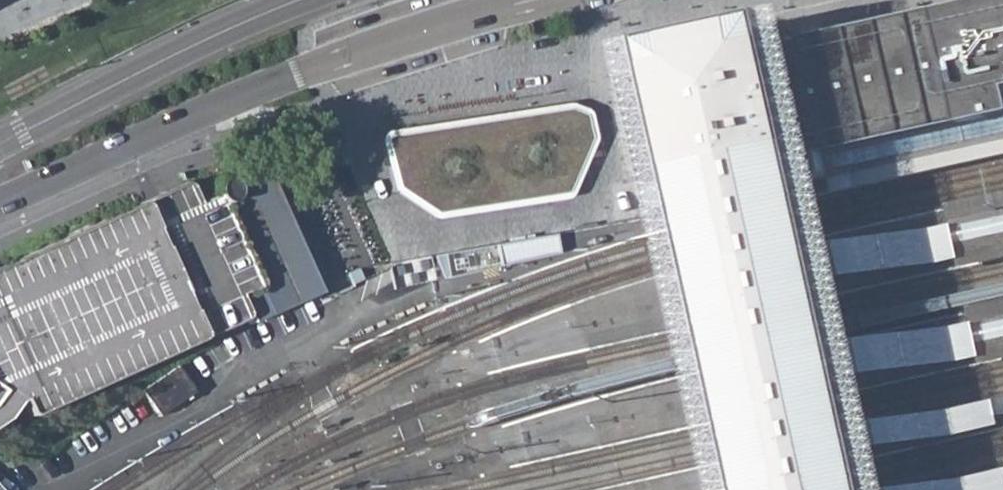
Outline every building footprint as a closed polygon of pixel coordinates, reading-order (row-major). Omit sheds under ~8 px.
[(657,214),(693,206),(720,200),(723,199),(768,189),(812,179),(830,175),(829,170),(869,162),(883,159),(1002,132),(1002,0),(994,0),(941,12),(899,22),(887,24),(855,32),(840,35),(801,44),(782,48),(734,59),(699,66),(674,73),(661,75),(627,83),(649,178),(657,214)] [(775,18),(654,46),(661,73),(661,75),(671,114),(685,175),(693,206),(699,231),(760,489),(883,489),(877,464),(875,453),(872,441),(871,435),(869,428),(861,390),(860,387),(858,381),(854,362),(852,353),(850,345),(848,335),(839,296),(836,283),(833,269),(830,257),(827,243),(812,179),(808,162),(807,158),(793,96),(790,83),(782,48),(782,46),(775,18)] [(599,142),(593,116),(587,111),(573,105),(392,133),(388,135),(383,139),(382,144),(394,189),(397,194),(435,222),(444,223),(565,204),(573,201),(599,142)] [(375,150),(317,174),(364,289),(422,265),(375,150)] [(5,419),(17,402),(24,398),(30,411),(32,413),(34,414),(38,413),(222,329),(224,332),(323,288),(276,196),(265,171),(258,174),(254,177),(245,181),(240,183),(235,179),(231,177),(226,177),(221,178),(219,179),(217,182),(215,186),(215,190),(216,194),(198,203),(194,193),(161,207),(145,214),(142,208),(139,204),(134,204),(132,204),(0,264),(0,422),(5,419)] [(177,365),(141,390),(158,416),(195,391),(177,365)]
